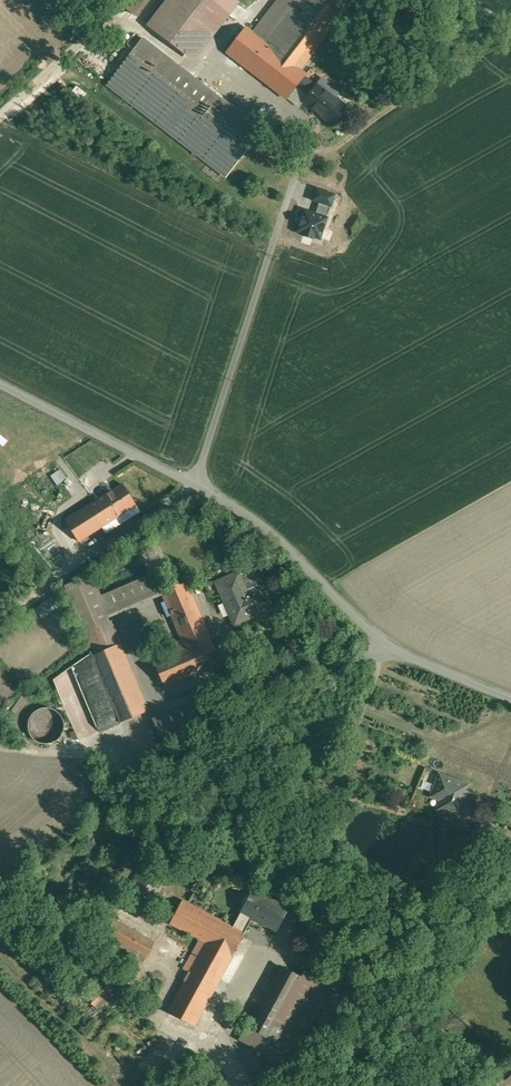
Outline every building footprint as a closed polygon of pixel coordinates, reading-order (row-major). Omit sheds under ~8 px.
[(125,7),(136,16),(148,0),(131,0),(125,7)] [(210,0),(168,0),(149,25),(187,55),(222,10),(210,0)] [(263,41),(246,28),(227,52),(287,98),(297,86),(304,77),(306,74),(300,70),(342,16),(321,0),(294,0),(263,41)] [(132,34),(129,47),(136,48),(139,36),(132,34)] [(262,130),(144,39),(120,69),(174,111),(162,127),(226,177),(262,130)] [(346,106),(335,98),(340,92),(334,87),(329,93),(318,84),(316,86),(304,77),(297,86),(309,96),(304,102),(332,124),(346,106)] [(62,83),(56,90),(60,94),(67,88),(62,83)] [(82,100),(86,93),(75,86),(71,92),(82,100)] [(265,146),(260,142),(256,148),(261,152),(265,146)] [(221,183),(224,177),(205,165),(202,171),(221,183)] [(50,475),(57,485),(65,480),(58,470),(50,475)] [(123,484),(90,505),(103,526),(107,532),(140,511),(123,484)] [(90,505),(65,521),(79,541),(103,526),(90,505)] [(238,573),(217,582),(235,624),(270,608),(261,587),(247,593),(238,573)] [(155,574),(100,597),(108,614),(161,591),(162,591),(155,574)] [(186,647),(154,661),(165,686),(221,662),(210,637),(185,581),(162,591),(186,647)] [(56,596),(44,605),(50,613),(61,605),(56,596)] [(107,622),(86,631),(95,654),(117,645),(107,622)] [(95,654),(92,655),(120,722),(145,712),(117,645),(95,654)] [(243,689),(223,694),(226,706),(246,701),(243,689)] [(207,697),(154,719),(165,745),(218,723),(207,697)] [(63,733),(64,726),(63,720),(59,714),(53,710),(46,709),(39,711),(34,715),(30,720),(29,727),(30,734),(34,740),(40,743),(47,744),(54,743),(59,739),(63,733)] [(468,784),(440,774),(432,796),(433,796),(434,793),(449,799),(445,811),(457,816),(462,801),(461,801),(464,793),(465,794),(468,784)] [(481,840),(472,848),(480,858),(489,850),(481,840)] [(288,909),(254,890),(233,927),(244,933),(253,916),(277,929),(288,909)] [(233,927),(182,900),(170,923),(200,939),(184,969),(190,972),(169,1012),(194,1025),(245,933),(244,933),(233,927)] [(155,942),(114,919),(103,940),(144,962),(155,942)] [(280,966),(240,1040),(263,1053),(260,1059),(278,1069),(300,1029),(305,1031),(331,983),(307,970),(302,978),(280,966)] [(109,976),(87,999),(101,1012),(122,989),(109,976)] [(243,1014),(238,1011),(235,1017),(240,1020),(243,1014)]
